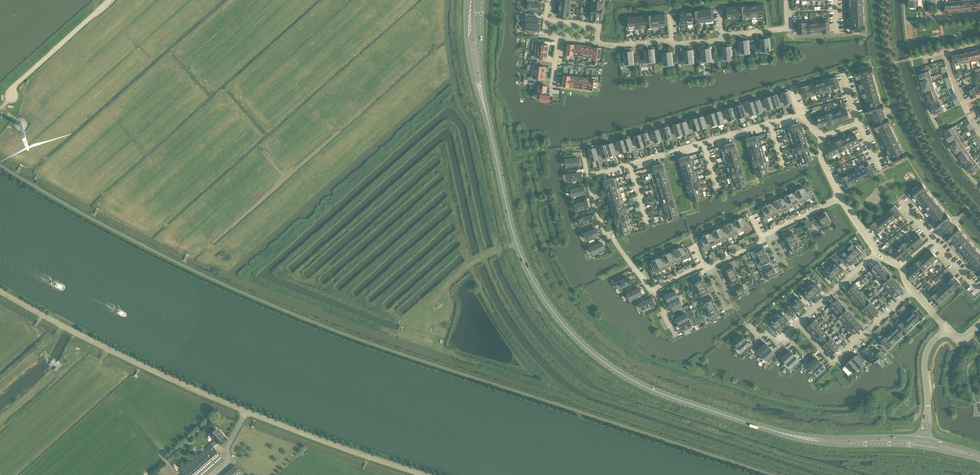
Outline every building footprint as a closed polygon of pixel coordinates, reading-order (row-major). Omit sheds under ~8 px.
[(526,2),(525,8),(540,10),(540,4),(535,3),(536,0),(534,0),(527,0),(526,2)] [(909,2),(908,2),(908,6),(909,6),(909,7),(910,7),(910,8),(910,9),(911,9),(912,9),(912,10),(913,10),(916,10),(916,6),(919,6),(919,0),(909,0),(909,2)] [(765,4),(756,5),(757,16),(763,16),(763,9),(765,9),(765,4)] [(862,16),(862,7),(848,7),(849,16),(862,16)] [(733,19),(732,8),(724,8),(725,19),(733,19)] [(569,11),(558,9),(558,15),(561,16),(561,18),(568,19),(568,17),(569,11)] [(712,9),(704,10),(705,21),(713,20),(712,9)] [(687,23),(686,12),(677,13),(678,17),(680,17),(681,24),(687,23)] [(538,24),(539,18),(533,17),(534,14),(525,13),(524,16),(523,23),(525,23),(538,24)] [(591,14),(590,19),(591,20),(590,22),(596,23),(596,20),(600,21),(601,15),(591,14)] [(666,14),(657,15),(658,26),(667,25),(666,14)] [(862,25),(862,16),(849,16),(849,26),(864,25),(862,25)] [(635,28),(633,17),(625,18),(625,22),(628,22),(628,29),(634,28),(635,28)] [(525,23),(525,29),(525,32),(533,33),(533,30),(539,31),(539,24),(538,24),(525,23)] [(766,50),(770,50),(769,38),(765,39),(765,40),(763,40),(763,39),(759,39),(760,50),(760,52),(766,52),(766,50)] [(532,50),(534,50),(548,51),(548,47),(548,45),(540,44),(540,41),(533,40),(532,50)] [(742,41),(738,41),(739,52),(743,52),(743,54),(749,53),(749,52),(748,40),(744,41),(744,42),(742,42),(742,41)] [(728,58),(732,58),(731,46),(727,47),(727,48),(725,48),(725,47),(721,47),(722,59),(722,60),(728,60),(728,58)] [(700,49),(701,61),(705,60),(705,62),(711,61),(710,60),(711,60),(710,48),(706,49),(706,50),(704,50),(704,49),(700,49)] [(654,61),(653,49),(649,50),(649,51),(647,51),(647,50),(643,50),(644,62),(645,61),(645,63),(650,63),(650,61),(654,61)] [(534,50),(533,56),(531,55),(531,59),(538,60),(538,56),(546,57),(547,55),(548,51),(534,50)] [(689,62),(693,61),(692,50),(688,51),(688,52),(686,52),(686,51),(682,51),(683,62),(684,62),(684,64),(689,63),(689,62)] [(633,63),(632,51),(628,52),(628,53),(626,53),(626,52),(623,52),(624,64),(627,63),(627,65),(633,64),(633,63)] [(661,53),(663,64),(666,64),(666,65),(672,65),(672,63),(671,52),(667,52),(667,54),(665,54),(665,53),(661,53)] [(531,71),(545,73),(546,69),(545,69),(545,66),(537,65),(537,62),(530,61),(530,65),(532,65),(531,71)] [(870,71),(870,72),(871,71),(869,66),(863,68),(862,66),(859,68),(859,69),(858,70),(859,74),(859,75),(870,71)] [(922,79),(931,77),(929,71),(926,71),(925,68),(923,69),(922,69),(921,69),(921,70),(920,71),(920,72),(920,73),(919,74),(921,78),(922,79)] [(545,77),(545,73),(531,71),(530,71),(529,77),(528,77),(528,83),(535,84),(535,78),(544,79),(544,77),(545,77)] [(859,75),(859,74),(857,75),(860,84),(873,81),(870,72),(870,71),(859,75)] [(836,77),(830,79),(833,88),(833,90),(839,88),(836,77)] [(931,77),(922,79),(923,81),(922,82),(923,86),(933,82),(931,77)] [(833,88),(830,79),(824,80),(827,90),(833,88)] [(824,80),(819,82),(821,91),(821,92),(822,94),(828,92),(827,90),(824,80)] [(873,81),(860,84),(863,93),(875,90),(873,81)] [(821,91),(819,82),(813,84),(816,93),(821,92),(821,91)] [(933,82),(923,86),(924,90),(925,90),(926,91),(937,87),(935,82),(933,82)] [(536,94),(538,94),(539,93),(546,94),(547,86),(537,84),(536,94)] [(813,84),(807,85),(810,95),(810,97),(816,95),(816,93),(813,84)] [(810,95),(807,85),(801,87),(804,97),(810,95)] [(974,88),(972,86),(967,88),(972,98),(977,95),(974,88)] [(937,87),(926,91),(927,93),(926,94),(927,98),(937,94),(939,93),(937,87)] [(875,90),(863,93),(865,103),(878,99),(875,90)] [(786,106),(785,103),(791,102),(789,95),(788,91),(781,93),(782,95),(779,96),(783,107),(785,115),(789,114),(786,106)] [(539,93),(538,94),(538,99),(548,100),(548,103),(551,103),(552,97),(549,97),(549,95),(546,94),(539,93)] [(937,94),(927,98),(929,102),(930,101),(931,103),(939,99),(937,94)] [(776,95),(770,96),(774,109),(783,107),(779,96),(777,97),(776,95)] [(765,100),(762,101),(765,112),(774,109),(770,96),(764,98),(765,100)] [(939,99),(931,103),(931,105),(932,109),(944,104),(941,98),(939,99)] [(878,99),(865,103),(867,107),(866,108),(868,113),(871,112),(873,117),(883,113),(881,109),(882,108),(880,103),(879,104),(878,99)] [(759,100),(753,101),(756,112),(761,110),(762,113),(765,112),(762,101),(759,102),(759,100)] [(748,106),(745,106),(748,117),(757,114),(756,112),(753,101),(747,103),(748,106)] [(945,107),(944,104),(932,109),(934,113),(935,113),(936,115),(947,110),(946,107),(945,107)] [(748,117),(745,106),(742,107),(742,105),(735,106),(736,110),(739,119),(748,117)] [(726,112),(723,113),(726,123),(730,122),(729,120),(735,118),(732,111),(731,108),(725,110),(726,112)] [(846,109),(840,111),(843,120),(848,118),(846,109)] [(720,111),(714,113),(717,123),(717,126),(726,123),(723,113),(721,113),(720,111)] [(830,113),(831,113),(830,111),(825,113),(825,115),(828,124),(833,123),(830,113)] [(717,123),(714,113),(708,115),(709,117),(706,118),(709,128),(712,127),(712,125),(717,123)] [(873,117),(875,123),(872,124),(875,129),(877,133),(889,127),(887,123),(888,123),(886,118),(885,118),(883,113),(873,117)] [(709,128),(706,118),(703,119),(703,116),(697,118),(700,128),(705,127),(706,132),(710,131),(709,128)] [(821,116),(811,119),(816,125),(818,125),(818,127),(823,126),(821,116)] [(700,128),(697,118),(691,120),(691,122),(689,123),(692,133),(695,132),(694,130),(700,128)] [(685,121),(679,123),(682,133),(682,134),(683,136),(692,133),(689,123),(686,124),(685,121)] [(674,127),(671,128),(675,141),(678,140),(677,135),(682,134),(682,133),(679,123),(673,125),(674,127)] [(791,132),(802,128),(800,123),(789,126),(791,131),(791,132)] [(675,141),(671,128),(669,129),(668,126),(662,128),(663,132),(666,141),(671,139),(672,142),(675,141)] [(947,138),(958,131),(955,126),(945,131),(946,133),(945,134),(947,138)] [(889,127),(877,133),(881,142),(893,136),(889,127)] [(791,132),(791,131),(789,132),(790,137),(803,134),(802,128),(791,132)] [(659,133),(658,129),(652,131),(652,133),(650,134),(653,145),(653,147),(657,146),(655,141),(661,140),(659,133)] [(958,131),(947,138),(949,141),(950,141),(951,142),(959,137),(959,138),(961,136),(958,131)] [(653,145),(650,134),(647,135),(646,133),(640,134),(644,147),(653,145)] [(849,135),(853,144),(858,142),(854,133),(849,135)] [(644,147),(640,134),(634,136),(635,139),(632,139),(636,150),(644,147)] [(805,139),(803,134),(790,137),(792,143),(794,142),(805,139)] [(747,144),(760,141),(759,135),(746,139),(747,144)] [(849,135),(844,138),(849,147),(853,144),(849,135)] [(893,136),(881,142),(885,150),(897,145),(893,136)] [(951,145),(953,148),(965,141),(962,136),(961,136),(959,138),(959,137),(951,142),(952,144),(951,145)] [(629,138),(623,139),(626,150),(632,148),(633,153),(636,152),(636,150),(632,139),(630,140),(629,138)] [(844,138),(840,140),(844,149),(849,147),(844,138)] [(618,144),(615,144),(618,155),(622,154),(621,152),(626,150),(623,139),(617,141),(618,144)] [(806,144),(805,139),(794,142),(795,147),(806,144)] [(844,149),(840,140),(835,142),(839,151),(844,149)] [(760,141),(747,144),(749,150),(762,146),(760,141)] [(968,146),(965,141),(953,148),(956,152),(957,151),(958,153),(966,148),(968,146)] [(835,142),(830,145),(835,153),(839,151),(835,142)] [(618,155),(615,144),(612,145),(612,143),(606,145),(609,155),(614,153),(615,156),(618,155)] [(722,152),(735,148),(733,143),(720,146),(722,152)] [(806,144),(795,147),(797,152),(808,149),(806,144)] [(600,149),(598,149),(601,160),(601,162),(605,161),(604,159),(610,157),(609,155),(606,145),(600,146),(600,149)] [(830,145),(826,147),(827,149),(826,149),(826,158),(835,153),(830,145)] [(897,145),(885,150),(890,159),(891,159),(891,158),(902,153),(901,153),(897,145)] [(762,146),(749,150),(750,155),(763,151),(762,146)] [(601,160),(598,149),(595,150),(594,148),(588,150),(589,153),(591,160),(597,159),(598,161),(601,160)] [(735,148),(722,152),(723,157),(736,153),(735,148)] [(969,153),(966,148),(958,153),(959,155),(958,155),(961,159),(969,153)] [(797,152),(795,153),(796,158),(798,158),(809,154),(808,149),(797,152)] [(765,156),(763,151),(750,155),(752,160),(765,156)] [(738,159),(736,153),(723,157),(725,163),(727,162),(738,159)] [(902,153),(901,153),(902,153),(891,158),(891,159),(893,163),(895,162),(896,164),(899,162),(899,160),(905,157),(902,153)] [(969,153),(961,159),(963,162),(964,162),(965,163),(973,157),(969,153)] [(811,160),(809,154),(798,158),(801,165),(806,164),(806,161),(811,160)] [(566,165),(578,164),(578,158),(573,158),(572,155),(565,156),(566,159),(565,159),(566,165)] [(692,161),(691,161),(690,155),(679,159),(681,164),(692,161)] [(766,161),(765,156),(752,160),(753,165),(766,161)] [(973,158),(973,157),(965,163),(966,165),(965,165),(968,169),(976,162),(974,160),(976,158),(975,156),(973,158)] [(739,164),(738,159),(727,162),(729,167),(739,164)] [(694,160),(691,161),(692,161),(681,164),(682,169),(693,166),(695,166),(694,160)] [(766,161),(753,165),(755,170),(766,167),(768,167),(766,161)] [(976,162),(968,169),(971,172),(972,171),(973,173),(979,167),(976,162)] [(653,172),(663,169),(662,164),(651,167),(652,172),(653,172)] [(741,169),(739,164),(729,167),(730,172),(741,169)] [(869,165),(864,167),(869,176),(874,174),(869,165)] [(693,166),(682,169),(684,174),(695,171),(694,171),(693,166)] [(768,175),(766,167),(755,170),(757,176),(762,174),(762,177),(768,175)] [(864,167),(860,169),(864,178),(869,176),(864,167)] [(653,172),(652,172),(650,173),(652,178),(665,174),(663,169),(653,172)] [(730,172),(728,172),(730,178),(743,174),(741,169),(730,172)] [(864,178),(860,169),(855,171),(860,180),(864,178)] [(567,174),(568,181),(581,179),(580,172),(574,173),(574,170),(567,171),(568,174),(567,174)] [(695,171),(684,174),(685,180),(698,176),(697,170),(694,171),(695,171)] [(860,180),(855,171),(851,174),(855,183),(860,180)] [(665,174),(652,178),(654,183),(666,179),(665,174)] [(744,179),(743,174),(730,178),(731,183),(744,179)] [(855,183),(851,174),(846,176),(850,185),(855,183)] [(700,181),(698,176),(685,180),(687,185),(700,181)] [(850,185),(846,176),(841,178),(846,187),(850,185)] [(605,186),(618,182),(616,177),(603,181),(605,186)] [(668,185),(666,179),(654,183),(655,188),(668,185)] [(746,185),(744,179),(731,183),(733,188),(735,188),(735,190),(741,189),(740,186),(745,185),(746,185)] [(700,181),(687,185),(688,190),(701,186),(700,181)] [(618,182),(605,186),(606,191),(619,188),(618,182)] [(924,189),(925,188),(922,184),(917,189),(915,187),(912,189),(914,191),(912,192),(915,196),(924,189)] [(571,195),(584,193),(582,187),(577,188),(577,185),(570,186),(570,189),(571,195)] [(668,185),(655,188),(657,194),(670,190),(668,185)] [(701,186),(688,190),(690,195),(703,191),(701,186)] [(804,201),(812,197),(809,191),(807,192),(805,187),(802,189),(802,188),(799,189),(804,201)] [(621,193),(619,188),(606,191),(608,197),(621,193)] [(796,192),(794,193),(799,204),(804,201),(799,189),(796,191),(796,192)] [(915,196),(914,197),(920,205),(930,196),(924,189),(915,196)] [(670,190),(657,194),(658,199),(671,195),(670,190)] [(704,197),(703,191),(690,195),(691,201),(697,199),(697,201),(703,200),(702,197),(704,197)] [(621,193),(608,197),(610,202),(622,198),(621,193)] [(791,193),(788,195),(794,206),(799,204),(794,193),(791,194),(791,193)] [(673,200),(671,195),(658,199),(660,204),(673,200)] [(785,197),(783,198),(788,209),(794,206),(788,195),(785,196),(785,197)] [(930,196),(920,205),(926,212),(936,204),(930,196)] [(624,203),(622,198),(610,202),(611,207),(624,203)] [(783,212),(788,209),(783,198),(781,199),(780,199),(777,200),(783,212)] [(575,210),(588,207),(586,201),(581,202),(580,199),(573,201),(574,204),(575,210)] [(674,206),(673,200),(660,204),(661,209),(674,206)] [(772,203),(776,212),(777,214),(783,212),(777,200),(774,202),(772,203)] [(626,209),(624,203),(611,207),(613,212),(626,209)] [(776,212),(772,203),(770,204),(766,205),(771,215),(776,212)] [(942,211),(936,204),(926,212),(932,219),(942,211)] [(771,215),(766,205),(763,207),(761,209),(763,213),(761,214),(764,221),(772,217),(771,215)] [(674,206),(661,209),(663,215),(665,214),(676,211),(674,206)] [(890,209),(896,217),(900,213),(894,206),(890,209)] [(627,214),(626,209),(613,212),(614,217),(627,214)] [(890,209),(886,212),(892,220),(896,217),(890,209)] [(677,216),(676,211),(665,214),(667,222),(673,220),(672,218),(677,216)] [(945,215),(942,211),(932,219),(935,223),(935,224),(938,228),(941,225),(945,230),(952,223),(949,219),(949,218),(946,214),(945,215)] [(886,212),(882,215),(888,223),(892,220),(886,212)] [(824,225),(829,222),(825,213),(817,217),(817,218),(814,219),(818,227),(823,225),(824,225)] [(580,225),(592,221),(590,215),(585,216),(584,214),(578,216),(579,219),(578,219),(580,225)] [(627,214),(614,217),(616,223),(629,219),(627,214)] [(888,223),(882,215),(878,219),(884,226),(888,223)] [(738,219),(743,231),(751,227),(748,221),(746,221),(744,217),(741,218),(738,219)] [(630,224),(629,219),(616,223),(617,228),(630,224)] [(743,231),(738,219),(735,221),(733,222),(738,233),(743,231)] [(884,226),(878,219),(874,222),(880,230),(884,226)] [(738,233),(733,222),(730,223),(727,224),(733,236),(738,233)] [(880,230),(874,222),(870,225),(876,233),(880,230)] [(956,227),(952,223),(945,230),(948,234),(946,237),(949,241),(950,240),(953,244),(963,235),(959,231),(960,231),(957,227),(956,227)] [(630,224),(617,228),(619,233),(624,232),(625,234),(630,232),(630,230),(632,229),(630,224)] [(733,236),(727,224),(724,226),(722,228),(727,238),(733,236)] [(586,239),(598,235),(595,229),(590,230),(589,228),(583,230),(584,233),(586,239)] [(719,228),(716,230),(722,241),(727,238),(722,228),(720,229),(719,228)] [(783,236),(787,243),(799,237),(797,234),(794,235),(794,234),(793,234),(791,229),(782,233),(784,235),(783,236)] [(713,232),(711,233),(716,244),(722,241),(716,230),(713,231),(713,232)] [(709,233),(705,235),(711,246),(716,244),(711,233),(709,234),(709,233)] [(916,233),(912,236),(918,244),(922,240),(916,233)] [(711,246),(705,235),(702,236),(702,237),(700,238),(702,243),(700,244),(703,250),(711,246)] [(963,235),(953,244),(959,251),(969,242),(963,235)] [(912,236),(908,239),(914,247),(918,244),(912,236)] [(799,237),(787,243),(791,251),(791,250),(792,253),(798,251),(796,248),(799,246),(798,244),(798,243),(801,241),(799,237)] [(914,247),(908,239),(904,243),(910,250),(914,247)] [(592,253),(604,248),(601,242),(596,244),(595,241),(589,244),(590,247),(592,253)] [(976,249),(969,242),(959,251),(966,258),(976,249)] [(904,243),(900,246),(906,254),(910,250),(904,243)] [(852,249),(849,252),(855,259),(861,253),(863,251),(857,244),(853,248),(852,249)] [(754,259),(755,261),(767,255),(762,246),(753,250),(755,253),(754,253),(755,254),(757,257),(754,259)] [(900,246),(896,249),(902,257),(906,254),(900,246)] [(680,247),(677,249),(682,260),(690,257),(687,250),(685,251),(683,247),(680,248),(680,247)] [(682,260),(677,249),(674,250),(674,251),(672,252),(676,261),(677,263),(682,260)] [(902,257),(896,249),(888,255),(896,259),(897,258),(898,260),(902,257)] [(966,258),(972,265),(979,258),(979,254),(976,249),(966,258)] [(931,250),(927,254),(933,261),(937,258),(931,250)] [(669,253),(666,254),(671,264),(676,261),(672,252),(669,253)] [(855,259),(849,252),(846,254),(845,255),(840,259),(846,266),(849,264),(855,259)] [(663,256),(661,257),(666,268),(672,266),(671,264),(666,254),(663,256)] [(933,261),(927,254),(923,257),(929,265),(933,261)] [(760,262),(762,268),(770,264),(769,261),(770,261),(767,255),(755,261),(756,263),(759,262),(759,263),(760,262)] [(666,268),(661,257),(659,258),(658,258),(655,259),(661,271),(666,268)] [(923,257),(919,261),(925,268),(929,265),(923,257)] [(661,271),(655,259),(652,261),(652,262),(650,263),(652,267),(650,268),(653,275),(661,271)] [(724,269),(727,276),(736,272),(734,268),(734,267),(731,261),(723,265),(724,268),(724,269)] [(919,261),(915,264),(922,272),(925,268),(919,261)] [(829,265),(837,275),(843,270),(843,269),(845,267),(841,263),(839,265),(837,262),(835,264),(834,264),(834,265),(831,268),(829,265)] [(878,263),(870,269),(874,273),(872,274),(873,274),(881,267),(878,263)] [(770,264),(762,268),(764,270),(761,272),(763,276),(766,275),(768,279),(776,274),(772,266),(770,264)] [(915,264),(911,268),(918,275),(922,272),(915,264)] [(837,275),(829,265),(825,268),(827,271),(825,273),(827,276),(824,278),(828,282),(831,280),(831,281),(837,275)] [(881,267),(873,274),(876,278),(885,271),(881,267)] [(918,275),(911,268),(907,271),(907,272),(908,271),(909,273),(908,274),(910,282),(918,275)] [(885,271),(876,278),(879,282),(888,274),(885,271)] [(731,283),(733,286),(741,282),(738,283),(737,281),(739,279),(738,276),(738,275),(736,272),(727,276),(731,283)] [(697,288),(696,288),(705,284),(701,276),(701,277),(700,274),(691,278),(694,283),(694,284),(692,286),(694,290),(697,288)] [(888,274),(879,282),(883,286),(892,278),(888,274)] [(616,282),(618,288),(630,282),(627,277),(622,279),(621,276),(615,279),(616,282)] [(950,280),(957,287),(961,284),(954,276),(950,280)] [(892,278),(883,286),(886,290),(895,282),(892,278)] [(957,287),(950,280),(946,283),(953,291),(957,287)] [(733,286),(734,288),(733,289),(738,297),(746,293),(744,289),(747,287),(745,283),(742,285),(741,282),(733,286)] [(809,283),(806,285),(815,295),(821,290),(821,289),(823,287),(819,283),(817,285),(815,282),(812,285),(812,284),(811,285),(809,283)] [(895,282),(886,290),(890,293),(898,286),(895,282)] [(857,289),(859,287),(855,283),(846,291),(849,295),(857,289)] [(946,283),(942,287),(949,294),(953,291),(946,283)] [(697,288),(698,292),(698,293),(699,293),(701,298),(709,294),(708,291),(709,291),(705,284),(696,288),(697,288)] [(805,292),(800,295),(806,302),(808,300),(809,301),(815,295),(806,285),(803,288),(805,291),(804,291),(805,292)] [(898,286),(890,293),(893,297),(902,290),(898,286)] [(627,293),(629,299),(641,293),(638,287),(633,290),(632,287),(626,290),(627,293)] [(949,294),(942,287),(939,290),(945,297),(949,294)] [(665,295),(667,301),(677,296),(675,290),(674,290),(672,288),(664,292),(665,295)] [(857,289),(849,295),(853,299),(862,291),(861,291),(860,292),(857,289)] [(939,290),(935,294),(941,301),(945,297),(939,290)] [(862,291),(853,299),(856,303),(865,295),(862,291)] [(703,309),(703,310),(715,304),(711,296),(711,297),(709,294),(701,298),(704,303),(704,304),(704,305),(704,304),(706,308),(703,309)] [(941,301),(935,294),(931,297),(937,304),(941,301)] [(795,300),(792,303),(798,310),(805,305),(804,304),(806,302),(800,295),(800,296),(802,298),(800,300),(798,298),(796,300),(796,299),(795,300)] [(865,295),(856,303),(860,307),(868,299),(865,295)] [(677,296),(667,301),(670,306),(671,306),(672,309),(681,305),(679,302),(680,301),(677,296)] [(639,303),(642,309),(653,303),(651,298),(646,300),(644,297),(638,300),(639,303)] [(837,299),(828,307),(832,311),(840,303),(837,299)] [(860,307),(863,310),(872,303),(868,299),(860,307)] [(788,311),(786,313),(790,317),(792,315),(792,316),(798,310),(792,303),(789,306),(788,306),(788,307),(786,309),(788,311)] [(840,303),(832,311),(835,315),(844,307),(840,303)] [(872,303),(863,310),(866,314),(875,306),(872,303)] [(715,304),(703,310),(705,313),(708,312),(708,313),(709,313),(711,318),(719,315),(718,312),(718,311),(715,304)] [(875,307),(875,306),(866,314),(870,318),(879,310),(875,307)] [(844,307),(835,315),(839,319),(847,311),(844,307)] [(912,310),(920,319),(924,315),(917,308),(913,311),(912,310)] [(912,310),(908,314),(916,322),(920,319),(912,310)] [(676,318),(678,323),(688,319),(686,313),(685,313),(684,311),(675,315),(676,317),(676,318)] [(847,311),(839,319),(842,322),(851,315),(847,311)] [(778,315),(775,318),(782,325),(788,320),(788,319),(790,317),(786,313),(783,315),(781,313),(779,315),(779,314),(778,315)] [(908,314),(904,317),(911,326),(916,322),(908,314)] [(851,315),(842,322),(846,326),(854,319),(851,315)] [(900,321),(907,330),(911,326),(904,317),(903,318),(905,319),(901,322),(900,321)] [(782,325),(775,318),(772,321),(771,321),(771,322),(769,324),(771,326),(769,328),(773,332),(775,330),(776,331),(782,325)] [(688,319),(678,323),(681,329),(682,329),(685,335),(691,332),(689,329),(692,327),(690,325),(691,324),(688,319)] [(815,319),(807,327),(810,331),(819,323),(815,319)] [(854,319),(846,326),(849,330),(858,322),(854,319)] [(900,321),(896,325),(903,333),(907,330),(900,321)] [(858,322),(849,330),(853,334),(861,326),(858,322)] [(819,323),(810,331),(814,335),(821,328),(818,324),(819,323)] [(896,325),(892,328),(899,337),(903,333),(896,325)] [(895,341),(899,337),(892,328),(892,327),(887,331),(889,333),(895,341)] [(821,328),(814,335),(817,338),(824,332),(821,328)] [(824,332),(817,338),(820,342),(829,334),(827,335),(824,332)] [(733,342),(737,346),(745,339),(741,334),(740,335),(738,333),(731,339),(733,341),(733,342)] [(884,335),(883,335),(891,344),(895,341),(889,333),(885,336),(884,335)] [(829,334),(820,342),(824,346),(832,338),(829,334)] [(891,344),(883,335),(879,339),(887,348),(891,344)] [(832,338),(824,346),(827,350),(836,342),(832,338)] [(745,339),(737,346),(741,351),(742,351),(744,353),(751,347),(749,344),(745,339)] [(757,350),(761,355),(769,347),(765,343),(764,343),(762,341),(755,347),(757,350)] [(836,342),(827,350),(831,354),(839,346),(836,342)] [(769,347),(761,355),(765,359),(766,359),(768,361),(775,355),(773,353),(773,352),(769,347)] [(781,358),(786,363),(794,355),(790,350),(789,351),(787,349),(780,355),(782,357),(781,358)] [(881,350),(876,354),(883,362),(883,363),(885,365),(890,361),(881,350)] [(883,362),(876,354),(874,352),(869,356),(878,367),(883,363),(883,362)] [(855,355),(851,359),(858,368),(863,363),(862,363),(864,361),(858,354),(856,356),(855,355)] [(794,355),(786,363),(790,367),(793,369),(799,363),(797,360),(798,360),(794,355)] [(808,365),(812,369),(820,362),(816,357),(815,358),(813,356),(806,362),(808,364),(808,365)] [(847,364),(842,368),(848,375),(853,371),(853,372),(858,368),(851,359),(846,364),(847,364)] [(820,362),(812,369),(816,374),(817,373),(819,376),(826,370),(826,369),(824,367),(820,362)] [(183,468),(177,461),(172,466),(178,473),(181,470),(185,474),(207,474),(224,460),(213,446),(217,443),(225,436),(222,433),(221,434),(216,429),(209,434),(215,441),(211,444),(203,451),(183,468)] [(243,474),(235,465),(223,474),(242,474),(243,474)]
